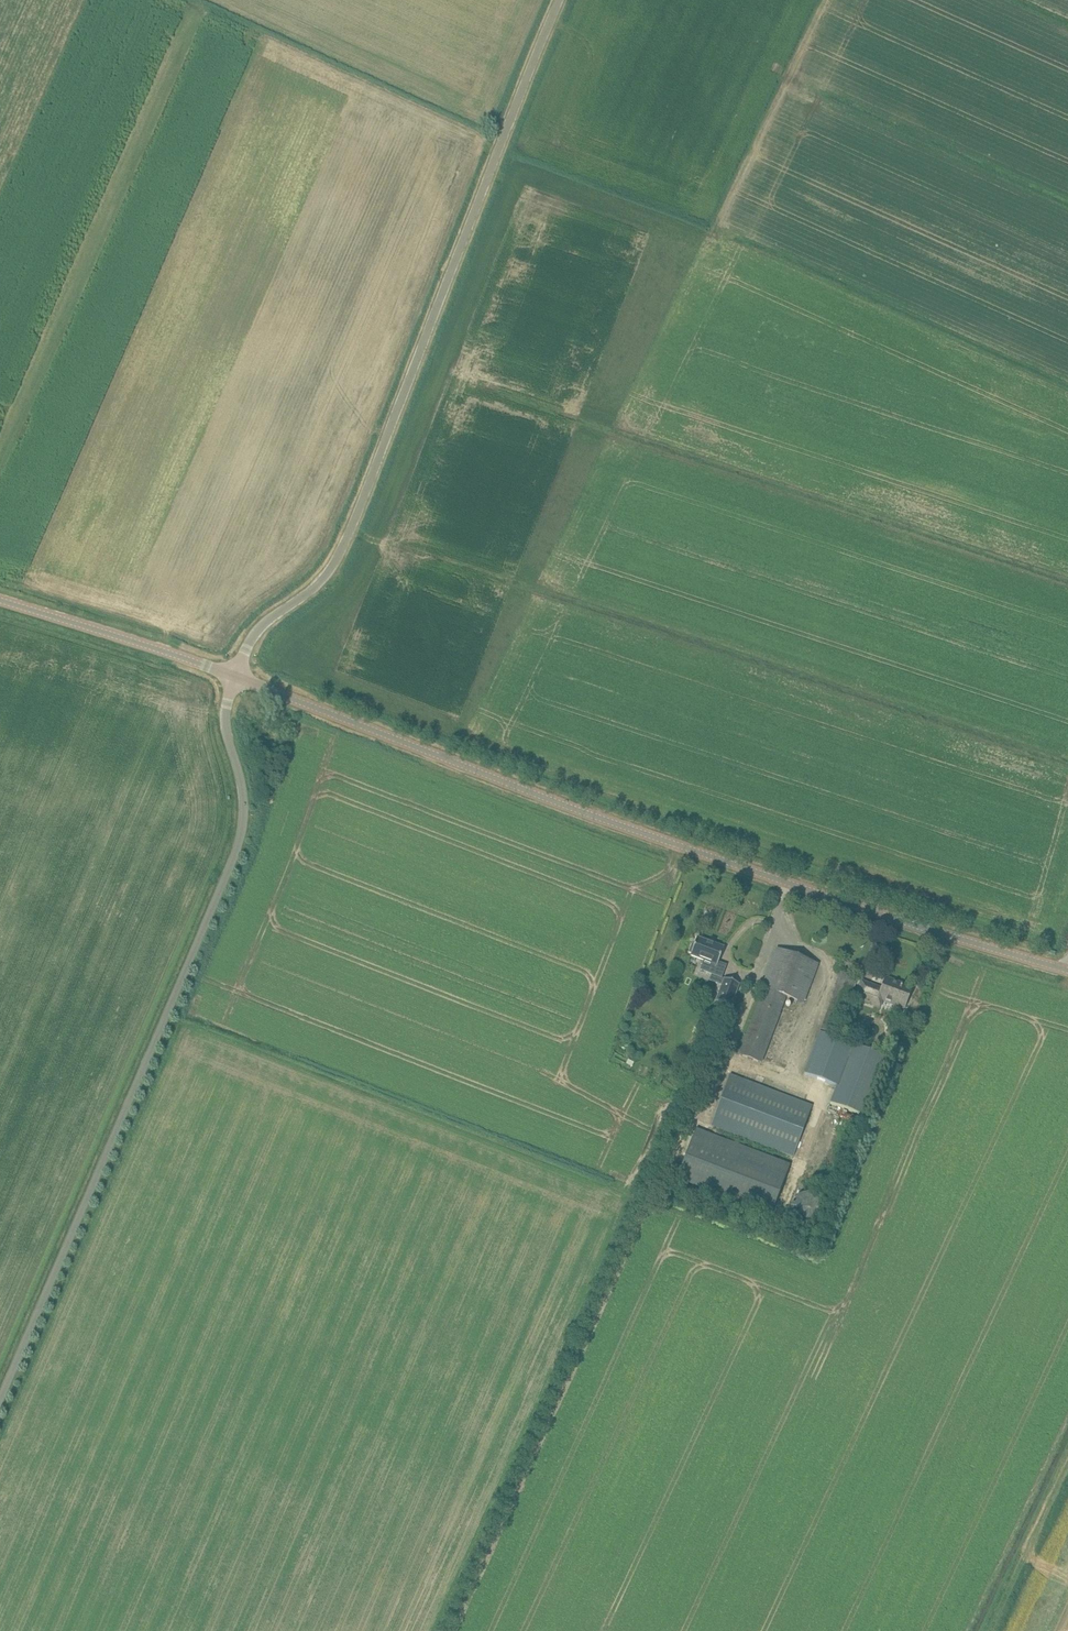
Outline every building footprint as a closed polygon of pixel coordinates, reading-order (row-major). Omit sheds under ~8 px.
[(692,944),(688,953),(690,954),(690,956),(703,961),(700,970),(713,974),(723,946),(697,937),(694,945),(692,944)] [(764,988),(758,1005),(779,1013),(786,996),(804,1003),(815,975),(818,964),(776,949),(772,959),(762,987),(764,988)] [(740,984),(724,978),(715,1000),(731,1006),(740,984)] [(871,985),(862,981),(855,998),(872,1005),(873,1000),(878,1001),(879,998),(904,1008),(912,987),(901,983),(900,987),(896,986),(897,984),(885,980),(881,991),(870,987),(871,985)] [(837,987),(834,996),(848,1002),(851,993),(837,987)] [(821,1031),(805,1073),(836,1086),(829,1103),(863,1116),(887,1058),(835,1036),(821,1031)] [(729,1075),(710,1126),(793,1157),(812,1106),(729,1075)] [(791,1164),(696,1128),(677,1178),(771,1214),(791,1164)] [(810,1223),(821,1199),(801,1190),(790,1214),(810,1223)]
